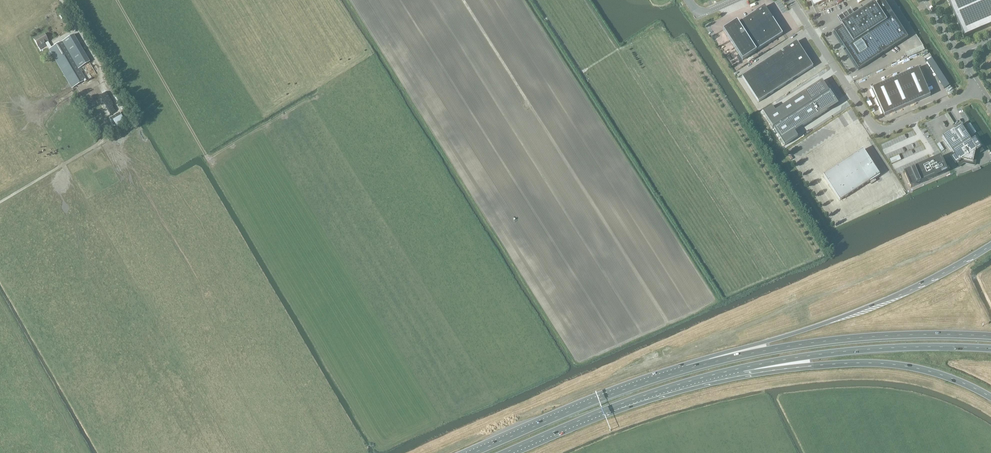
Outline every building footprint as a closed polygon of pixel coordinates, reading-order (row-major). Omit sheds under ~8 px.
[(834,32),(859,70),(908,38),(883,0),(876,5),(874,3),(841,24),(842,26),(834,32)] [(964,38),(990,27),(990,0),(947,0),(964,38)] [(932,4),(929,7),(936,18),(940,16),(932,4)] [(737,21),(723,30),(743,60),(783,34),(765,7),(739,23),(737,21)] [(818,22),(827,18),(824,11),(816,15),(818,22)] [(705,24),(699,26),(701,33),(708,31),(705,24)] [(38,38),(34,40),(38,47),(45,43),(49,49),(49,50),(56,62),(61,71),(72,88),(86,80),(79,69),(90,62),(73,35),(52,48),(48,42),(48,41),(44,35),(38,38)] [(797,42),(742,77),(759,102),(813,67),(797,42)] [(902,53),(905,58),(911,55),(908,50),(902,53)] [(930,96),(918,68),(872,88),(884,116),(930,96)] [(772,106),(763,112),(785,146),(798,137),(795,132),(828,111),(830,110),(829,110),(835,106),(836,102),(831,94),(830,91),(829,91),(822,81),(775,111),(772,106)] [(961,124),(943,136),(955,155),(952,158),(961,171),(988,159),(975,139),(972,141),(961,124)] [(863,150),(824,175),(840,201),(880,175),(863,150)] [(905,174),(911,188),(946,172),(940,159),(936,160),(935,159),(932,161),(932,162),(905,174)]
